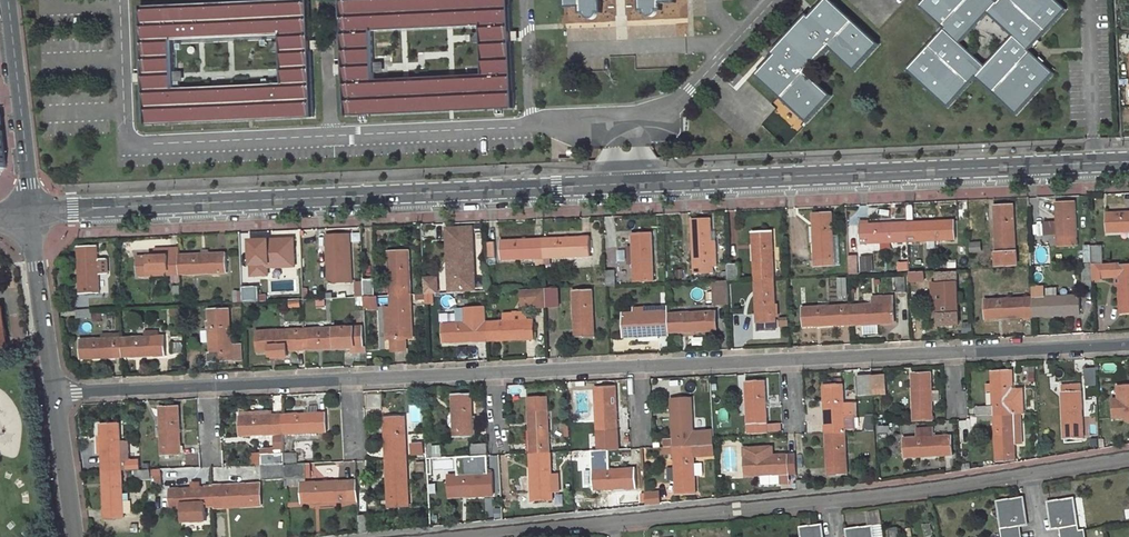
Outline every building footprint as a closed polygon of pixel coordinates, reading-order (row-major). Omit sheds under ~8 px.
[(314,116),(309,0),(300,0),(141,6),(146,123),(314,116)] [(510,40),(509,0),(342,0),(346,115),(513,109),(510,40)] [(566,7),(580,6),(581,13),(585,13),(585,15),(586,17),(588,18),(591,19),(594,18),(596,16),(597,14),(597,12),(601,12),(601,0),(566,0),(566,7)] [(640,10),(645,10),(645,13),(648,15),(651,16),(654,15),(656,13),(657,10),(661,10),(661,3),(675,2),(675,0),(640,0),(640,10)] [(829,0),(827,0),(816,12),(810,18),(807,15),(773,53),(775,56),(757,75),(784,100),(807,121),(831,96),(806,73),(830,47),(855,70),(878,45),(829,0)] [(1045,66),(1028,50),(1066,10),(1056,0),(999,0),(997,2),(995,0),(924,0),(919,6),(941,26),(938,30),(941,33),(907,70),(948,107),(975,77),(1016,114),(1054,73),(1045,66)] [(1072,204),(1053,204),(1054,217),(1058,217),(1058,239),(1055,239),(1055,247),(1074,247),(1072,204)] [(1014,264),(1011,206),(990,207),(991,219),(996,218),(997,235),(992,236),(993,265),(1014,264)] [(1103,213),(1104,235),(1117,234),(1117,229),(1128,229),(1128,213),(1103,213)] [(837,269),(836,238),(831,239),(830,214),(810,215),(811,227),(816,227),(816,244),(812,244),(813,270),(837,269)] [(716,241),(712,241),(711,219),(691,220),(692,231),(696,231),(697,242),(692,242),(694,273),(713,272),(713,266),(717,266),(716,241)] [(953,241),(952,221),(939,221),(939,226),(924,226),(924,221),(905,222),(906,242),(953,241)] [(877,223),(859,224),(859,245),(906,242),(905,222),(894,223),(894,228),(877,228),(877,223)] [(449,230),(451,289),(474,288),(472,229),(449,230)] [(772,231),(753,232),(753,244),(758,244),(759,261),(754,261),(755,279),(774,278),(772,231)] [(653,280),(651,234),(632,235),(632,248),(629,248),(629,264),(633,264),(633,281),(653,280)] [(352,282),(350,235),(326,236),(328,283),(352,282)] [(588,238),(540,240),(541,259),(589,258),(588,238)] [(540,240),(499,242),(500,261),(513,261),(513,256),(535,256),(535,260),(535,266),(541,266),(541,259),(540,240)] [(493,243),(484,243),(485,258),(486,259),(493,259),(493,243)] [(969,255),(976,254),(976,246),(968,246),(969,255)] [(1100,266),(1100,247),(1088,248),(1089,266),(1100,266)] [(97,248),(77,249),(78,262),(83,262),(84,279),(79,279),(80,296),(99,295),(97,248)] [(156,256),(138,257),(138,276),(151,276),(151,272),(172,271),(172,275),(180,275),(179,255),(171,256),(171,249),(155,249),(156,256)] [(287,250),(268,251),(269,263),(273,263),(274,286),(269,286),(270,294),(289,294),(287,250)] [(388,253),(390,297),(411,296),(409,252),(388,253)] [(227,273),(226,253),(210,254),(202,254),(179,255),(180,275),(194,274),(194,270),(210,269),(210,274),(227,273)] [(845,258),(846,277),(855,276),(854,258),(845,258)] [(869,259),(858,259),(859,274),(870,273),(869,259)] [(738,281),(738,263),(728,263),(729,281),(738,281)] [(1115,272),(1115,265),(1100,266),(1089,266),(1089,282),(1099,281),(1099,279),(1112,279),(1113,288),(1116,288),(1118,314),(1128,314),(1128,271),(1115,272)] [(1087,269),(1077,269),(1078,285),(1088,284),(1087,269)] [(616,286),(615,271),(605,271),(606,287),(616,286)] [(955,274),(935,275),(936,284),(932,284),(933,306),(937,306),(938,327),(957,326),(955,274)] [(905,276),(896,276),(897,292),(906,292),(905,276)] [(438,292),(437,278),(424,278),(425,293),(438,292)] [(776,321),(774,278),(755,279),(755,291),(760,291),(760,300),(756,300),(757,321),(758,321),(758,330),(776,329),(776,321)] [(376,308),(375,279),(363,279),(365,308),(376,308)] [(836,280),(836,296),(844,296),(844,280),(836,280)] [(714,282),(715,304),(730,303),(729,281),(714,282)] [(1030,319),(1059,317),(1077,317),(1076,297),(1042,298),(1041,285),(1028,286),(1029,299),(1030,319)] [(532,307),(548,307),(559,306),(558,288),(522,289),(522,299),(531,299),(532,305),(532,307)] [(592,291),(572,292),(573,304),(578,304),(578,321),(574,321),(575,338),(594,338),(592,291)] [(391,308),(392,338),(404,338),(412,337),(411,296),(390,297),(391,308)] [(1029,299),(983,301),(984,320),(996,320),(996,315),(1013,315),(1013,320),(1030,319),(1029,299)] [(891,324),(891,304),(847,306),(848,326),(861,325),(876,325),(891,324)] [(847,306),(803,308),(803,328),(816,328),(816,323),(833,322),(832,327),(848,326),(847,306)] [(457,338),(479,337),(479,342),(488,341),(487,321),(486,308),(466,309),(466,322),(444,323),(445,343),(457,343),(457,338)] [(212,344),(212,361),(242,359),(242,344),(231,345),(229,309),(210,310),(211,328),(212,344)] [(635,315),(626,315),(626,334),(638,334),(638,329),(669,328),(669,313),(667,313),(652,314),(652,309),(635,310),(635,315)] [(513,313),(513,320),(528,320),(527,311),(513,312),(513,313)] [(716,331),(716,312),(669,313),(669,328),(669,333),(716,331)] [(504,320),(487,321),(488,341),(500,341),(500,337),(517,336),(517,340),(535,339),(534,319),(528,320),(513,320),(513,313),(503,314),(504,320)] [(780,326),(789,325),(788,318),(780,318),(780,326)] [(862,334),(877,333),(876,325),(861,325),(862,334)] [(202,329),(202,342),(207,345),(212,344),(211,328),(204,328),(202,329)] [(303,351),(333,349),(349,348),(349,353),(360,353),(359,328),(302,331),(303,351)] [(302,331),(257,333),(257,353),(270,352),(270,362),(287,362),(286,351),(303,351),(302,331)] [(166,357),(165,337),(121,339),(122,359),(137,358),(137,353),(158,352),(158,357),(166,357)] [(405,350),(404,338),(392,338),(393,350),(405,350)] [(82,361),(116,359),(122,359),(121,339),(81,340),(82,361)] [(182,343),(173,343),(174,353),(182,352),(182,343)] [(1093,370),(1084,370),(1084,386),(1094,386),(1093,370)] [(929,373),(910,374),(910,387),(915,386),(915,403),(911,403),(912,420),(930,420),(929,373)] [(991,386),(992,407),(993,411),(976,411),(976,419),(978,419),(1012,418),(1012,413),(1023,413),(1022,390),(1011,390),(1010,373),(991,373),(991,386)] [(870,378),(857,379),(858,399),(871,398),(870,378)] [(885,398),(884,378),(870,378),(871,398),(885,398)] [(764,382),(745,382),(745,395),(749,395),(750,417),(746,417),(746,434),(766,433),(764,382)] [(826,399),(826,416),(822,416),(823,434),(843,433),(842,409),(850,409),(850,399),(842,399),(841,386),(821,387),(821,399),(826,399)] [(1079,386),(1059,386),(1060,403),(1064,403),(1064,421),(1060,421),(1061,439),(1080,439),(1079,386)] [(1128,421),(1128,386),(1113,386),(1113,399),(1107,399),(1108,419),(1120,418),(1122,421),(1128,421)] [(615,387),(596,388),(596,400),(601,400),(602,414),(597,415),(598,431),(616,430),(615,387)] [(473,416),(472,393),(452,394),(452,407),(456,406),(457,429),(453,429),(454,437),(474,436),(473,420),(473,416)] [(368,405),(383,406),(383,395),(368,395),(368,405)] [(548,398),(529,398),(530,423),(535,423),(535,445),(530,445),(531,452),(550,452),(548,398)] [(693,432),(692,399),(672,400),(674,438),(664,439),(664,447),(714,445),(714,431),(693,432)] [(179,406),(160,407),(160,420),(164,419),(165,437),(161,437),(162,454),(181,454),(179,406)] [(326,432),(326,412),(317,413),(309,413),(308,411),(305,411),(305,413),(283,414),(283,434),(296,433),(296,436),(318,435),(318,433),(326,432)] [(241,416),(240,416),(240,436),(253,435),(253,431),(256,431),(257,438),(276,437),(277,454),(284,454),(283,434),(283,414),(273,415),(241,416)] [(407,460),(405,418),(383,419),(385,461),(407,460)] [(999,443),(994,443),(994,462),(1014,460),(1012,418),(978,419),(978,425),(993,425),(993,427),(993,428),(999,427),(999,443)] [(119,423),(99,424),(100,440),(105,440),(106,456),(101,456),(102,474),(122,473),(122,470),(120,444),(119,423)] [(889,426),(876,426),(876,434),(889,434),(889,426)] [(824,466),(825,475),(845,475),(843,433),(823,434),(823,446),(828,445),(829,466),(824,466)] [(950,437),(903,438),(904,458),(916,457),(917,452),(933,451),(933,457),(950,456),(950,437)] [(473,456),(488,455),(487,444),(472,444),(473,456)] [(433,454),(441,453),(441,445),(433,446),(433,454)] [(664,447),(664,454),(673,454),(673,453),(675,453),(676,493),(696,492),(695,476),(694,464),(694,454),(696,454),(696,456),(715,455),(714,445),(664,447)] [(742,475),(776,474),(777,484),(786,484),(785,473),(794,473),(793,454),(771,455),(770,447),(742,448),(742,475)] [(423,450),(412,450),(413,458),(423,458),(423,450)] [(299,462),(298,452),(285,453),(286,462),(299,462)] [(532,482),(532,500),(551,499),(551,481),(550,474),(550,452),(531,452),(531,466),(536,466),(537,482),(532,482)] [(265,454),(262,455),(262,465),(263,480),(286,479),(285,465),(284,454),(277,454),(273,454),(265,454)] [(459,475),(450,476),(451,496),(462,495),(462,490),(484,489),(485,494),(493,494),(492,474),(489,474),(488,471),(488,455),(473,456),(458,456),(459,475)] [(126,463),(126,470),(140,469),(140,459),(128,460),(127,461),(126,463)] [(338,461),(339,476),(357,475),(356,460),(338,461)] [(409,507),(407,460),(385,461),(386,473),(388,508),(409,507)] [(417,471),(425,471),(424,461),(416,462),(417,471)] [(694,464),(695,476),(703,475),(702,463),(694,464)] [(286,479),(306,478),(306,464),(285,465),(286,479)] [(626,490),(626,488),(636,487),(635,468),(621,469),(606,470),(593,470),(594,490),(606,489),(606,485),(612,485),(612,489),(614,489),(614,491),(626,490)] [(136,470),(136,479),(150,478),(150,469),(136,470)] [(104,518),(124,517),(123,501),(129,500),(128,493),(123,493),(122,473),(102,474),(102,485),(108,485),(109,502),(103,502),(104,518)] [(301,484),(302,503),(314,503),(314,504),(320,504),(320,502),(358,500),(357,480),(328,482),(328,480),(325,481),(325,482),(307,483),(301,483),(301,484)] [(260,505),(259,486),(212,488),(213,507),(227,507),(227,503),(243,502),(243,506),(260,505)] [(192,490),(170,491),(171,510),(182,509),(204,508),(213,507),(212,488),(199,489),(192,490)] [(647,505),(660,504),(659,492),(645,493),(647,505)] [(1004,536),(1022,536),(1021,527),(1029,526),(1025,499),(1000,502),(1004,536)] [(1050,503),(1054,530),(1061,529),(1062,535),(1082,532),(1076,499),(1050,503)] [(204,508),(182,509),(183,523),(205,521),(204,508)] [(370,533),(369,515),(358,515),(359,533),(370,533)] [(802,528),(802,536),(824,536),(823,526),(802,528)] [(848,530),(848,536),(875,536),(875,528),(848,530)]
